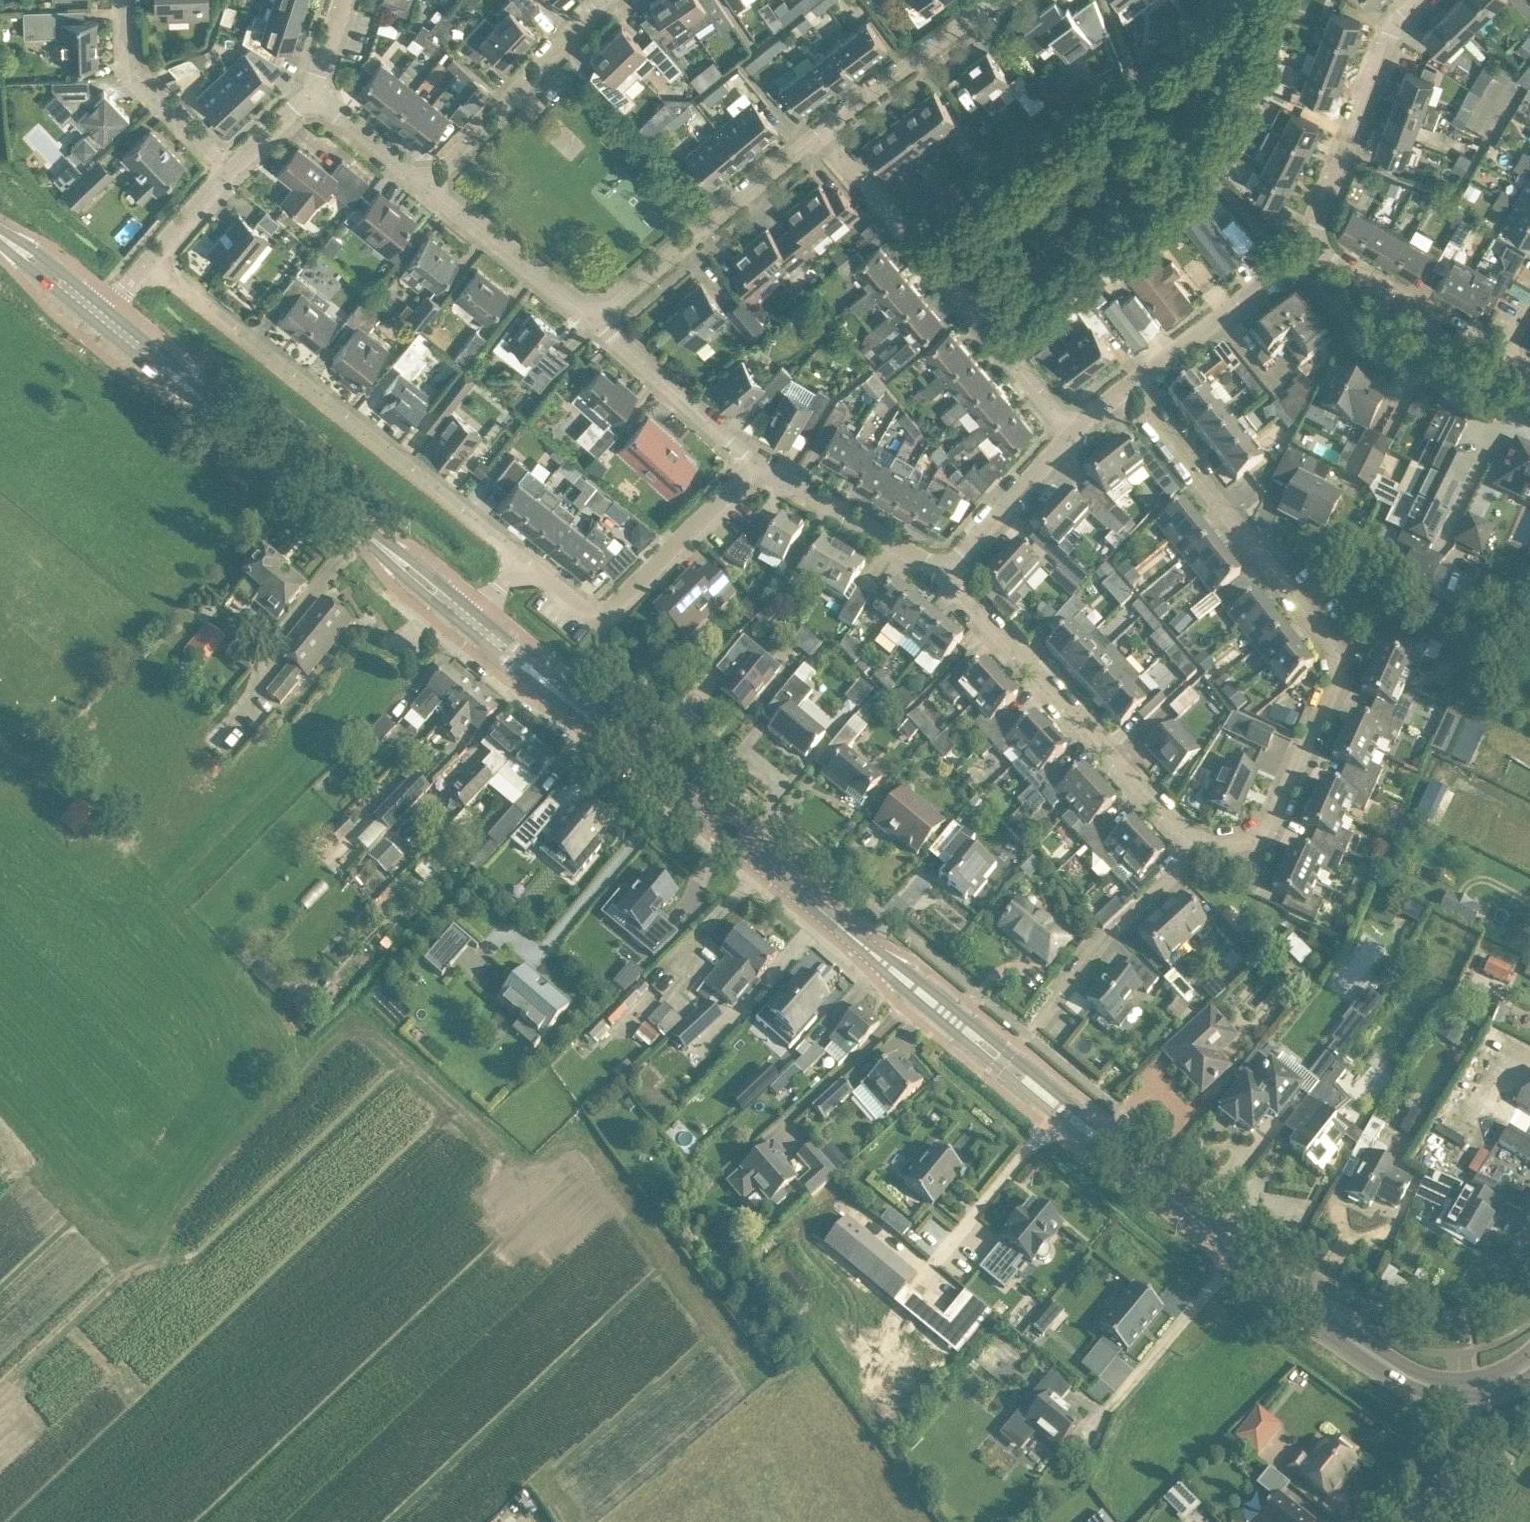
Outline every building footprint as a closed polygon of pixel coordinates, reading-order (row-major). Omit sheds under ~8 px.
[(155,8),(168,7),(168,18),(189,18),(189,7),(207,6),(207,0),(155,0),(155,8)] [(304,6),(286,0),(259,0),(271,4),(267,16),(297,26),(304,6)] [(401,1),(398,10),(397,10),(397,11),(406,14),(410,3),(408,3),(409,0),(397,0),(401,1)] [(496,12),(501,16),(494,23),(519,47),(534,31),(515,13),(530,0),(507,0),(496,12)] [(649,2),(663,22),(650,31),(662,45),(666,49),(694,30),(674,0),(652,0),(649,2)] [(694,30),(712,18),(721,31),(733,23),(718,0),(674,0),(694,30)] [(734,10),(745,3),(744,0),(728,0),(734,10)] [(779,15),(784,22),(801,8),(796,1),(789,7),(783,0),(773,8),(779,15)] [(801,8),(804,11),(811,6),(818,0),(797,0),(796,1),(801,8)] [(811,6),(816,12),(826,5),(822,0),(818,0),(811,6)] [(926,11),(941,0),(918,0),(926,11)] [(1109,32),(1096,0),(1089,0),(1073,12),(1068,6),(1063,10),(1056,0),(1041,11),(1044,15),(1026,29),(1039,47),(1053,37),(1068,57),(1092,39),(1094,43),(1109,32)] [(1124,20),(1150,0),(1117,0),(1124,20)] [(1456,2),(1477,25),(1493,9),(1484,0),(1458,0),(1456,2)] [(1493,9),(1502,0),(1484,0),(1493,9)] [(1443,7),(1436,14),(1461,40),(1477,25),(1456,2),(1447,11),(1443,7)] [(225,3),(221,16),(229,18),(234,5),(225,3)] [(1289,8),(1277,3),(1274,11),(1286,16),(1289,8)] [(1203,5),(1193,14),(1196,18),(1203,27),(1214,18),(1203,5)] [(62,66),(97,65),(96,19),(70,20),(69,8),(23,10),(24,36),(61,35),(62,66)] [(1361,21),(1332,10),(1325,30),(1358,43),(1361,34),(1357,33),(1361,21)] [(1274,11),(1271,20),(1283,24),(1286,16),(1274,11)] [(291,48),(297,26),(267,16),(267,18),(254,14),(251,24),(247,23),(242,40),(251,45),(267,55),(272,41),(291,48)] [(806,14),(796,22),(802,29),(812,21),(806,14)] [(1461,40),(1436,14),(1429,20),(1433,24),(1424,33),(1445,55),(1461,40)] [(504,63),(519,47),(494,23),(485,15),(463,37),(473,46),(468,51),(477,59),(488,48),(504,63)] [(784,22),(779,15),(769,23),(775,29),(784,22)] [(848,33),(869,60),(886,47),(866,20),(848,33)] [(630,64),(645,49),(621,24),(606,39),(630,64)] [(422,43),(423,44),(428,36),(418,29),(413,36),(407,44),(417,51),(422,43)] [(1355,52),(1358,43),(1325,30),(1317,51),(1345,62),(1350,51),(1355,52)] [(782,33),(773,41),(778,48),(788,40),(782,33)] [(851,73),(869,60),(848,33),(831,46),(851,73)] [(438,44),(428,36),(423,44),(433,51),(438,44)] [(1176,37),(1160,50),(1166,57),(1183,44),(1176,37)] [(609,74),(598,85),(623,111),(635,100),(624,88),(639,74),(630,64),(606,39),(590,55),(609,74)] [(1529,52),(1529,47),(1523,40),(1517,47),(1527,55),(1529,52)] [(778,48),(773,41),(763,49),(768,56),(778,48)] [(1262,44),(1259,52),(1271,57),(1274,49),(1262,44)] [(277,61),(267,55),(251,45),(245,51),(229,66),(257,96),(273,81),(265,72),(277,61)] [(670,78),(682,68),(666,49),(662,45),(650,55),(670,78)] [(813,59),(834,87),(851,73),(831,46),(813,59)] [(205,49),(189,56),(198,65),(208,55),(205,49)] [(1018,92),(988,51),(965,68),(987,97),(1000,88),(1008,99),(1018,92)] [(1317,51),(1309,71),(1343,84),(1346,75),(1341,73),(1345,62),(1317,51)] [(1259,52),(1256,60),(1268,65),(1271,57),(1259,52)] [(167,65),(178,76),(200,67),(198,65),(189,56),(167,65)] [(1485,64),(1496,70),(1500,63),(1489,56),(1485,64)] [(456,72),(462,66),(453,57),(447,63),(456,72)] [(816,100),(834,87),(813,59),(796,72),(816,100)] [(355,94),(372,108),(398,75),(380,62),(355,94)] [(1491,77),(1496,70),(1485,64),(1480,71),(1491,77)] [(229,66),(213,81),(241,111),(257,96),(229,66)] [(471,74),(462,66),(456,72),(465,81),(471,74)] [(1397,79),(1394,88),(1428,101),(1435,80),(1407,69),(1402,81),(1397,79)] [(1339,93),(1343,84),(1309,71),(1301,92),(1330,103),(1334,91),(1339,93)] [(816,100),(796,72),(779,86),(799,113),(816,100)] [(1481,72),(1465,101),(1475,107),(1491,78),(1481,72)] [(707,74),(696,83),(701,89),(712,80),(707,74)] [(372,108),(389,121),(415,89),(398,75),(372,108)] [(84,159),(129,116),(104,90),(95,98),(89,92),(88,78),(52,79),(52,87),(56,92),(44,104),(63,123),(75,111),(90,128),(71,146),(84,159)] [(723,80),(713,88),(719,95),(728,87),(723,80)] [(225,126),(241,111),(213,81),(197,96),(225,126)] [(719,95),(713,88),(703,96),(709,103),(719,95)] [(1391,110),(1420,121),(1435,127),(1443,107),(1428,101),(1394,88),(1391,97),(1395,99),(1391,110)] [(389,121),(406,135),(432,103),(415,89),(389,121)] [(1032,111),(1045,102),(1035,89),(1023,98),(1032,111)] [(935,91),(917,104),(942,137),(960,124),(935,91)] [(734,113),(761,145),(778,131),(751,99),(734,113)] [(1240,100),(1237,108),(1249,113),(1252,105),(1240,100)] [(432,103),(406,135),(423,149),(449,116),(432,103)] [(687,104),(677,112),(682,119),(692,111),(687,104)] [(917,104),(900,117),(925,150),(942,137),(917,104)] [(1468,118),(1472,111),(1461,104),(1457,112),(1468,118)] [(1237,108),(1234,116),(1246,121),(1249,113),(1237,108)] [(1292,110),(1282,130),(1314,146),(1318,138),(1314,136),(1320,124),(1292,110)] [(1420,121),(1391,110),(1387,122),(1382,120),(1378,129),(1412,142),(1420,121)] [(677,112),(667,120),(673,127),(682,119),(677,112)] [(1464,126),(1468,118),(1457,112),(1453,119),(1464,126)] [(744,159),(761,145),(734,113),(718,127),(744,159)] [(900,117),(882,130),(907,163),(925,150),(900,117)] [(1314,146),(1282,130),(1274,126),(1264,145),(1272,149),(1299,163),(1305,153),(1310,155),(1314,146)] [(701,142),(727,173),(744,159),(718,127),(701,142)] [(123,155),(141,174),(130,185),(142,198),(154,187),(156,190),(183,163),(150,129),(123,155)] [(1412,142),(1378,129),(1375,138),(1380,139),(1376,151),(1404,162),(1412,142)] [(907,163),(882,130),(865,143),(889,176),(907,163)] [(1219,157),(1222,149),(1225,141),(1214,137),(1208,153),(1219,157)] [(1222,149),(1234,154),(1237,146),(1225,141),(1222,149)] [(710,187),(727,173),(701,142),(684,156),(710,187)] [(359,192),(369,179),(342,158),(330,172),(298,146),(278,172),(294,184),(282,200),(303,217),(328,186),(350,203),(359,192)] [(1222,149),(1219,157),(1231,162),(1234,154),(1222,149)] [(1272,149),(1262,169),(1294,185),(1299,176),(1294,174),(1299,163),(1272,149)] [(1519,158),(1529,164),(1529,154),(1523,150),(1519,158)] [(1468,165),(1472,158),(1461,151),(1457,159),(1468,165)] [(98,158),(64,191),(78,205),(112,172),(98,158)] [(1519,158),(1515,165),(1526,172),(1529,165),(1529,164),(1519,158)] [(1464,173),(1468,165),(1457,159),(1452,166),(1464,173)] [(969,173),(974,180),(984,173),(979,166),(969,173)] [(1290,194),(1294,185),(1262,169),(1252,188),(1279,202),(1285,191),(1290,194)] [(964,188),(974,180),(969,173),(959,181),(964,188)] [(1392,179),(1384,176),(1379,188),(1387,191),(1392,179)] [(1400,182),(1392,179),(1387,191),(1395,194),(1400,182)] [(845,215),(849,220),(859,211),(839,187),(830,195),(820,183),(803,197),(829,229),(845,215)] [(1529,214),(1529,189),(1525,186),(1514,205),(1529,214)] [(1502,188),(1498,195),(1509,202),(1513,194),(1502,188)] [(937,203),(947,196),(942,189),(932,196),(937,203)] [(403,235),(415,219),(400,206),(397,209),(379,194),(381,191),(380,191),(352,225),(397,261),(412,242),(403,235)] [(1212,202),(1203,191),(1194,197),(1202,207),(1203,209),(1212,202)] [(1420,203),(1428,206),(1433,195),(1425,191),(1420,203)] [(359,192),(350,203),(355,207),(365,197),(359,192)] [(1441,198),(1433,195),(1428,206),(1436,210),(1441,198)] [(1509,202),(1498,195),(1493,203),(1505,209),(1509,202)] [(932,196),(922,204),(927,211),(937,203),(932,196)] [(803,232),(794,240),(807,255),(817,247),(813,242),(829,229),(803,197),(786,212),(803,232)] [(1173,213),(1181,223),(1202,207),(1194,197),(1173,213)] [(1347,242),(1355,247),(1373,216),(1354,205),(1339,232),(1350,238),(1347,242)] [(1514,205),(1503,224),(1529,239),(1529,214),(1514,205)] [(1208,207),(1187,223),(1222,270),(1244,254),(1208,207)] [(271,231),(279,221),(266,210),(257,220),(271,231)] [(1181,223),(1173,213),(1156,227),(1163,237),(1181,223)] [(268,238),(239,214),(208,251),(237,275),(245,266),(252,271),(261,261),(254,255),(268,238)] [(1366,247),(1377,253),(1392,227),(1373,216),(1355,247),(1364,252),(1366,247)] [(767,227),(751,241),(777,273),(786,265),(790,269),(807,255),(794,240),(797,244),(788,251),(767,227)] [(1143,237),(1151,246),(1163,237),(1156,227),(1143,237)] [(1385,264),(1393,269),(1411,238),(1392,227),(1377,253),(1387,259),(1385,264)] [(329,234),(318,246),(325,253),(337,240),(329,234)] [(437,289),(458,262),(441,249),(443,246),(428,235),(405,264),(437,289)] [(1404,269),(1415,275),(1430,249),(1411,238),(1393,269),(1401,273),(1404,269)] [(1436,287),(1457,299),(1476,266),(1466,260),(1467,257),(1464,247),(1449,239),(1439,257),(1450,263),(1436,287)] [(751,276),(741,284),(754,299),(771,285),(767,281),(777,273),(751,241),(734,256),(751,276)] [(865,258),(857,248),(838,264),(847,274),(854,268),(870,287),(851,303),(860,313),(879,298),(879,297),(875,293),(901,271),(880,246),(865,258)] [(1153,246),(1123,270),(1166,324),(1196,301),(1179,280),(1183,277),(1173,265),(1170,268),(1153,246)] [(1526,252),(1515,246),(1510,255),(1512,263),(1518,266),(1526,252)] [(1121,270),(1133,260),(1126,250),(1113,260),(1121,270)] [(1113,260),(1101,270),(1108,279),(1121,270),(1113,260)] [(1487,273),(1476,266),(1457,299),(1478,311),(1487,295),(1496,300),(1500,292),(1503,293),(1514,273),(1501,266),(1497,272),(1490,268),(1487,273)] [(485,321),(507,293),(478,269),(455,297),(485,321)] [(1108,279),(1101,270),(1083,283),(1090,293),(1096,289),(1108,279)] [(880,338),(899,322),(900,322),(896,317),(922,296),(901,271),(875,293),(879,297),(879,298),(891,312),(866,333),(871,339),(877,334),(880,338)] [(296,272),(274,300),(285,310),(278,319),(291,330),(293,327),(315,345),(335,319),(308,297),(315,288),(296,272)] [(670,316),(692,342),(727,313),(702,283),(689,294),(693,298),(670,316)] [(803,283),(793,292),(801,301),(812,293),(803,283)] [(1079,286),(1098,310),(1105,305),(1107,303),(1096,289),(1090,293),(1083,283),(1079,286)] [(1096,369),(1115,354),(1098,331),(1108,324),(1098,310),(1079,286),(1068,294),(1091,325),(1073,338),(1096,369)] [(386,349),(365,333),(388,305),(369,290),(346,319),(357,327),(333,358),(345,368),(340,374),(356,387),(386,349)] [(440,303),(427,293),(416,307),(408,301),(398,313),(419,329),(440,303)] [(886,376),(921,347),(918,343),(943,321),(922,296),(896,317),(900,322),(899,322),(912,337),(886,359),(877,366),(886,376)] [(1300,366),(1330,343),(1295,297),(1249,333),(1265,354),(1257,360),(1263,368),(1272,361),(1271,359),(1286,348),(1300,366)] [(1144,349),(1154,341),(1122,299),(1111,307),(1144,349)] [(764,324),(743,300),(730,310),(751,335),(764,324)] [(502,335),(533,360),(521,375),(531,382),(557,350),(547,343),(556,332),(531,312),(523,322),(516,316),(496,340),(497,341),(502,335)] [(466,367),(489,339),(476,329),(454,357),(466,367)] [(946,377),(971,355),(950,330),(924,352),(940,372),(915,393),(920,398),(926,393),(930,398),(949,382),(949,381),(946,377)] [(877,334),(871,339),(867,342),(870,347),(880,338),(877,334)] [(1077,383),(1096,369),(1073,338),(1054,353),(1077,383)] [(394,361),(402,368),(383,392),(390,398),(380,411),(391,419),(394,416),(405,425),(429,394),(410,379),(427,357),(419,352),(422,348),(411,339),(394,361)] [(886,359),(901,346),(897,341),(890,348),(888,345),(880,352),(886,359)] [(1035,362),(1053,349),(1047,342),(1030,355),(1035,362)] [(1168,395),(1182,413),(1208,392),(1240,367),(1222,345),(1213,353),(1221,364),(1199,381),(1194,375),(1168,395)] [(951,423),(970,407),(970,406),(966,402),(992,380),(971,355),(946,377),(949,381),(949,382),(961,397),(942,412),(951,423)] [(743,360),(714,385),(737,412),(766,388),(743,360)] [(780,389),(782,387),(793,374),(784,365),(770,380),(780,389)] [(600,433),(609,425),(612,420),(636,394),(624,383),(621,387),(600,368),(572,399),(593,418),(588,422),(600,433)] [(1238,378),(1247,389),(1253,383),(1244,373),(1238,378)] [(1368,388),(1366,387),(1339,373),(1321,409),(1339,418),(1350,423),(1350,422),(1367,431),(1382,401),(1365,393),(1368,388)] [(1302,376),(1292,384),(1295,388),(1310,406),(1311,404),(1316,394),(1302,376)] [(982,421),(948,450),(950,453),(948,455),(949,456),(951,455),(968,443),(971,447),(992,432),(988,427),(1013,405),(992,380),(966,402),(970,406),(970,407),(982,421)] [(1262,394),(1253,383),(1247,389),(1256,400),(1262,394)] [(812,406),(822,412),(831,395),(820,388),(810,404),(812,405),(812,406)] [(897,399),(888,388),(882,393),(890,404),(897,399)] [(1285,395),(1288,399),(1304,418),(1310,406),(1295,388),(1285,395)] [(790,442),(812,406),(812,405),(810,404),(788,390),(766,428),(790,442)] [(455,464),(480,433),(449,408),(455,401),(444,391),(426,414),(442,426),(425,447),(438,458),(442,454),(455,464)] [(1182,413),(1195,430),(1221,409),(1208,392),(1182,413)] [(1288,399),(1279,406),(1285,413),(1294,424),(1298,430),(1304,418),(1288,399)] [(836,402),(824,423),(834,430),(821,452),(840,463),(858,434),(839,423),(847,408),(836,402)] [(1270,408),(1278,419),(1285,413),(1279,406),(1276,403),(1270,408)] [(1310,406),(1304,418),(1331,432),(1339,418),(1321,409),(1311,404),(1310,406)] [(992,432),(1003,448),(992,457),(978,467),(974,462),(966,472),(984,489),(1003,467),(1001,465),(1012,456),(1009,452),(1034,430),(1013,405),(988,427),(992,432)] [(1195,430),(1209,447),(1235,426),(1221,409),(1195,430)] [(900,416),(908,427),(915,421),(907,410),(900,416)] [(1472,463),(1452,453),(1466,426),(1437,412),(1423,441),(1429,443),(1423,454),(1417,466),(1460,489),(1472,463)] [(1287,429),(1294,424),(1285,413),(1278,419),(1287,429)] [(672,437),(649,416),(619,449),(667,493),(694,463),(669,440),(672,437)] [(935,417),(927,424),(932,430),(940,423),(935,417)] [(1209,447),(1223,464),(1249,443),(1258,435),(1245,418),(1235,426),(1209,447)] [(917,437),(924,432),(915,421),(908,427),(917,437)] [(597,455),(618,433),(609,425),(600,433),(588,447),(597,455)] [(854,481),(855,481),(876,445),(858,434),(840,463),(859,474),(854,481)] [(1168,478),(1143,446),(1132,454),(1120,438),(1101,453),(1125,483),(1143,469),(1157,487),(1168,478)] [(950,453),(948,450),(941,442),(935,447),(944,458),(948,455),(950,453)] [(1528,447),(1516,442),(1495,487),(1521,498),(1526,488),(1529,490),(1529,448),(1528,447)] [(1262,460),(1249,443),(1223,464),(1236,481),(1262,460)] [(550,451),(561,460),(566,454),(555,445),(550,451)] [(876,445),(855,481),(874,492),(891,463),(873,452),(877,445),(876,445)] [(1288,449),(1271,481),(1290,491),(1279,513),(1297,522),(1300,516),(1324,529),(1341,496),(1322,487),(1331,470),(1308,458),(1307,459),(1288,449)] [(1344,477),(1369,490),(1383,461),(1358,449),(1344,477)] [(874,492),(892,503),(916,462),(898,451),(891,463),(874,492)] [(1090,499),(1101,509),(1107,515),(1116,508),(1114,506),(1132,492),(1125,483),(1101,453),(1082,468),(1100,490),(1090,499)] [(577,462),(566,454),(561,460),(572,469),(577,462)] [(497,504),(514,518),(545,480),(514,455),(494,480),(508,491),(497,504)] [(481,458),(472,469),(480,476),(489,465),(481,458)] [(892,503),(911,514),(928,485),(917,479),(923,469),(922,466),(916,462),(892,503)] [(1404,497),(1445,518),(1460,489),(1417,466),(1411,463),(1396,493),(1404,497)] [(975,498),(984,489),(966,472),(957,481),(975,498)] [(911,514),(930,525),(940,508),(950,514),(963,492),(947,482),(947,483),(934,475),(928,485),(911,514)] [(586,497),(591,492),(596,485),(585,477),(580,483),(585,487),(580,492),(586,497)] [(545,480),(514,518),(531,532),(558,497),(561,494),(545,480)] [(613,499),(596,485),(591,492),(586,497),(585,499),(602,512),(608,505),(613,499)] [(1073,533),(1089,515),(1061,489),(1045,507),(1073,533)] [(548,545),(569,519),(575,511),(558,497),(531,532),(548,545)] [(1428,552),(1445,518),(1404,497),(1389,526),(1402,533),(1397,543),(1411,550),(1393,586),(1422,600),(1443,559),(1428,552)] [(624,508),(613,499),(608,505),(619,514),(624,508)] [(1182,502),(1155,524),(1169,542),(1196,520),(1182,502)] [(1045,507),(1029,525),(1052,546),(1044,555),(1052,562),(1064,573),(1082,588),(1090,579),(1058,549),(1073,533),(1045,507)] [(1107,515),(1101,509),(1092,519),(1105,531),(1110,531),(1116,537),(1122,530),(1107,515)] [(758,543),(745,535),(723,557),(744,569),(756,549),(782,565),(790,551),(803,529),(781,516),(766,542),(760,538),(758,543)] [(1480,553),(1492,530),(1468,518),(1456,542),(1480,553)] [(565,559),(586,533),(569,519),(548,545),(553,550),(551,553),(560,561),(563,557),(565,559)] [(1211,538),(1196,520),(1169,542),(1184,560),(1211,538)] [(613,575),(636,552),(625,541),(617,549),(608,542),(613,536),(594,522),(586,533),(565,559),(582,573),(594,557),(602,563),(613,575)] [(1130,522),(1122,530),(1127,535),(1135,527),(1130,522)] [(1184,560),(1198,578),(1225,556),(1211,538),(1184,560)] [(822,588),(832,570),(843,553),(821,540),(808,562),(790,551),(782,565),(775,577),(788,585),(796,572),(822,588)] [(1330,544),(1328,551),(1331,556),(1337,558),(1342,555),(1344,548),(1341,543),(1335,542),(1330,544)] [(1013,543),(997,560),(1025,586),(1041,568),(1013,543)] [(306,586),(287,570),(263,551),(242,576),(247,580),(225,606),(241,618),(254,603),(276,621),(306,586)] [(851,587),(861,570),(864,565),(843,553),(832,570),(822,588),(848,604),(838,620),(852,628),(869,598),(851,587)] [(1239,574),(1225,556),(1198,578),(1212,596),(1239,574)] [(1009,602),(1025,586),(997,560),(980,578),(1001,597),(992,606),(1009,622),(1019,612),(1009,602)] [(1064,573),(1052,562),(1043,572),(1056,583),(1064,573)] [(1099,570),(1108,581),(1114,575),(1105,565),(1099,570)] [(1118,573),(1123,580),(1133,571),(1128,565),(1118,573)] [(734,594),(710,570),(707,567),(695,579),(689,573),(654,608),(678,632),(690,621),(693,624),(716,602),(721,607),(734,594)] [(1133,571),(1123,580),(1129,586),(1139,578),(1133,571)] [(873,609),(890,623),(912,597),(894,583),(873,609)] [(1227,615),(1242,633),(1269,611),(1255,593),(1227,615)] [(739,607),(750,619),(762,607),(750,596),(739,607)] [(896,650),(907,637),(928,611),(912,597),(890,623),(880,636),(896,650)] [(322,599),(277,653),(291,664),(267,694),(279,704),(303,674),(307,677),(351,623),(322,599)] [(1148,608),(1153,614),(1163,606),(1157,599),(1148,608)] [(1046,647),(1061,663),(1096,631),(1081,615),(1086,610),(1075,600),(1048,625),(1058,635),(1046,647)] [(1131,607),(1141,618),(1147,613),(1138,602),(1131,607)] [(1163,606),(1153,614),(1159,621),(1168,612),(1163,606)] [(766,609),(756,620),(764,629),(778,616),(766,609)] [(924,651),(945,625),(928,611),(907,637),(924,651)] [(1283,629),(1269,611),(1242,633),(1256,651),(1283,629)] [(1156,623),(1147,613),(1141,618),(1150,629),(1156,623)] [(207,623),(183,652),(202,668),(226,639),(207,623)] [(962,639),(945,625),(924,651),(940,665),(962,639)] [(1283,629),(1256,651),(1270,668),(1298,647),(1283,629)] [(1174,646),(1159,630),(1149,639),(1163,656),(1174,646)] [(1096,631),(1061,663),(1076,679),(1110,646),(1096,631)] [(839,649),(855,665),(861,659),(860,659),(866,653),(846,637),(839,649)] [(729,680),(720,691),(721,692),(722,691),(744,709),(743,710),(744,711),(773,677),(779,669),(765,657),(742,638),(727,656),(740,667),(729,680)] [(1381,650),(1371,672),(1404,687),(1410,674),(1414,676),(1427,649),(1402,638),(1394,656),(1381,650)] [(1076,679),(1090,694),(1125,662),(1110,646),(1076,679)] [(1177,671),(1187,662),(1174,646),(1163,656),(1177,671)] [(1312,665),(1298,647),(1270,668),(1270,669),(1288,691),(1306,677),(1303,673),(1312,665)] [(873,677),(888,693),(894,687),(886,678),(902,659),(894,653),(873,677)] [(1194,661),(1199,668),(1209,660),(1203,653),(1194,661)] [(855,665),(864,675),(870,670),(861,659),(855,665)] [(1199,668),(1205,674),(1215,666),(1209,660),(1199,668)] [(1105,710),(1138,680),(1141,677),(1126,661),(1125,662),(1090,694),(1105,710)] [(966,679),(958,671),(938,689),(953,705),(964,695),(973,705),(1000,680),(984,662),(966,679)] [(437,709),(447,718),(471,690),(446,669),(410,711),(425,724),(437,709)] [(1399,699),(1404,687),(1371,672),(1361,693),(1383,704),(1379,714),(1403,725),(1412,705),(1399,699)] [(790,751),(792,748),(805,758),(825,735),(797,711),(812,693),(805,687),(794,678),(774,701),(784,710),(768,729),(781,741),(780,743),(790,751)] [(972,725),(987,741),(1007,723),(998,714),(1017,697),(1000,680),(973,705),(983,715),(972,725)] [(1135,712),(1144,721),(1164,702),(1155,692),(1152,695),(1138,680),(1105,710),(1120,726),(1135,712)] [(1221,694),(1229,702),(1239,694),(1231,685),(1221,694)] [(902,687),(892,697),(905,710),(915,701),(902,687)] [(1179,719),(1199,699),(1189,689),(1169,708),(1179,719)] [(496,710),(471,690),(447,718),(441,725),(456,738),(463,731),(464,732),(470,724),(479,731),(496,710)] [(1239,694),(1229,702),(1237,711),(1246,703),(1239,694)] [(1444,717),(1428,751),(1442,757),(1464,708),(1450,702),(1444,717)] [(1274,704),(1268,717),(1294,727),(1300,714),(1274,704)] [(914,711),(905,719),(919,734),(928,726),(914,711)] [(1351,715),(1341,737),(1375,752),(1380,739),(1394,745),(1403,725),(1379,714),(1374,725),(1351,715)] [(1015,732),(1007,723),(987,741),(1002,757),(1013,747),(1023,758),(1049,733),(1033,715),(1015,732)] [(363,741),(375,752),(396,728),(384,717),(363,741)] [(512,759),(530,738),(505,718),(481,746),(494,756),(482,768),(478,764),(449,794),(465,809),(505,768),(512,759)] [(1466,722),(1449,759),(1466,767),(1483,730),(1466,722)] [(1245,742),(1265,751),(1274,733),(1254,723),(1245,742)] [(1172,724),(1146,748),(1172,776),(1198,752),(1172,724)] [(849,792),(861,802),(881,779),(847,750),(858,737),(846,727),(828,749),(837,757),(822,776),(846,795),(849,792)] [(1021,808),(1037,794),(1056,776),(1047,767),(1066,750),(1049,733),(1023,758),(1032,768),(1022,778),(1031,788),(1015,802),(1021,808)] [(1369,765),(1375,752),(1341,737),(1331,759),(1354,769),(1349,780),(1373,791),(1382,771),(1369,765)] [(522,797),(555,759),(530,738),(512,759),(505,768),(499,774),(522,797)] [(1236,816),(1256,772),(1227,759),(1214,787),(1211,785),(1204,801),(1236,816)] [(1064,785),(1056,776),(1037,794),(1052,810),(1062,800),(1072,810),(1098,785),(1082,768),(1064,785)] [(388,831),(429,789),(419,780),(412,788),(408,784),(375,818),(388,831)] [(1321,781),(1311,803),(1345,818),(1351,805),(1364,811),(1373,791),(1349,780),(1344,791),(1321,781)] [(1429,784),(1414,816),(1430,823),(1445,791),(1429,784)] [(1071,830),(1086,846),(1105,829),(1097,820),(1115,803),(1098,785),(1072,810),(1081,821),(1071,830)] [(903,789),(873,824),(885,834),(888,831),(917,855),(940,828),(919,811),(924,806),(903,789)] [(1378,793),(1374,801),(1386,803),(1389,798),(1378,793)] [(1339,831),(1345,818),(1311,803),(1302,825),(1324,835),(1319,846),(1343,857),(1352,837),(1339,831)] [(569,817),(547,843),(581,871),(603,845),(594,837),(607,822),(586,805),(573,820),(569,817)] [(514,807),(488,838),(501,849),(527,818),(514,807)] [(541,811),(528,827),(538,835),(551,819),(541,811)] [(1112,871),(1121,863),(1148,838),(1131,820),(1113,837),(1105,829),(1086,846),(1101,863),(1102,861),(1112,871)] [(973,841),(953,824),(944,835),(953,843),(943,855),(953,864),(950,869),(948,867),(939,878),(965,899),(968,895),(973,900),(986,885),(982,882),(995,867),(969,846),(973,841)] [(1120,883),(1135,899),(1154,881),(1146,872),(1164,855),(1148,838),(1121,863),(1112,871),(1121,881),(1120,883)] [(383,840),(366,857),(384,874),(401,857),(383,840)] [(1292,846),(1282,868),(1315,883),(1321,871),(1334,877),(1343,857),(1319,846),(1314,857),(1292,846)] [(1366,891),(1374,870),(1361,866),(1353,886),(1366,891)] [(1310,896),(1315,883),(1282,868),(1272,890),(1294,900),(1290,911),(1314,922),(1323,902),(1310,896)] [(632,922),(623,933),(653,958),(678,934),(656,916),(663,908),(674,895),(649,874),(631,896),(622,888),(609,903),(632,922)] [(1455,893),(1446,912),(1466,922),(1475,902),(1455,893)] [(1179,897),(1159,916),(1185,944),(1195,935),(1201,941),(1211,931),(1179,897)] [(1020,903),(1000,927),(1025,948),(1026,946),(1049,965),(1071,938),(1058,927),(1054,931),(1020,903)] [(1101,913),(1093,920),(1102,929),(1110,923),(1101,913)] [(1217,914),(1208,922),(1232,948),(1241,940),(1217,914)] [(1175,953),(1185,944),(1159,916),(1138,935),(1170,969),(1181,959),(1175,953)] [(1080,923),(1079,924),(1080,926),(1080,927),(1081,928),(1081,929),(1083,930),(1084,931),(1085,931),(1086,931),(1088,931),(1089,931),(1090,930),(1091,929),(1092,928),(1093,927),(1093,926),(1093,924),(1093,923),(1093,922),(1092,921),(1092,920),(1091,919),(1090,918),(1088,918),(1087,917),(1086,917),(1084,918),(1083,918),(1082,919),(1081,920),(1080,921),(1080,922),(1080,923)] [(697,993),(708,1002),(715,994),(760,942),(743,927),(721,952),(728,958),(697,993)] [(1301,964),(1312,953),(1293,936),(1283,948),(1301,964)] [(777,957),(760,942),(715,995),(732,1009),(745,994),(748,997),(758,985),(755,982),(777,957)] [(442,977),(452,965),(434,949),(424,961),(442,977)] [(1252,953),(1244,961),(1248,966),(1257,958),(1252,953)] [(1087,1000),(1110,1019),(1126,999),(1128,1000),(1139,987),(1147,994),(1158,981),(1131,958),(1120,971),(1114,966),(1087,1000)] [(1511,971),(1489,960),(1483,973),(1505,984),(1511,971)] [(543,1039),(571,1006),(525,966),(497,1000),(543,1039)] [(1164,980),(1179,998),(1183,1002),(1193,993),(1173,972),(1164,980)] [(782,990),(756,1020),(767,1029),(774,1021),(797,1041),(816,1019),(811,1015),(826,999),(802,978),(787,994),(782,990)] [(1216,979),(1205,988),(1214,998),(1224,989),(1216,979)] [(1191,1010),(1183,1002),(1179,998),(1168,1011),(1179,1021),(1191,1010)] [(663,1004),(647,1021),(664,1038),(682,1021),(663,1004)] [(683,1048),(707,1026),(718,1015),(708,1004),(696,1015),(673,1036),(683,1048)] [(831,1043),(823,1053),(824,1055),(837,1066),(847,1059),(858,1048),(859,1049),(879,1025),(858,1006),(837,1030),(838,1030),(829,1041),(831,1043)] [(1499,1007),(1492,1022),(1503,1027),(1510,1012),(1499,1007)] [(1165,1053),(1180,1069),(1201,1092),(1228,1068),(1216,1055),(1234,1039),(1210,1012),(1165,1053)] [(1367,1023),(1353,1012),(1331,1039),(1345,1050),(1367,1023)] [(815,1045),(793,1066),(803,1075),(824,1055),(815,1045)] [(1251,1132),(1268,1112),(1276,1118),(1299,1089),(1271,1066),(1273,1063),(1257,1050),(1234,1078),(1242,1084),(1222,1109),(1251,1132)] [(860,1086),(886,1116),(921,1086),(895,1056),(860,1086)] [(1296,1136),(1295,1138),(1289,1146),(1304,1158),(1301,1161),(1318,1175),(1337,1151),(1334,1149),(1344,1136),(1330,1125),(1334,1120),(1326,1114),(1342,1099),(1333,1088),(1345,1073),(1335,1065),(1285,1128),(1296,1136)] [(743,1108),(766,1087),(757,1077),(734,1098),(743,1108)] [(1515,1104),(1529,1113),(1529,1079),(1515,1104)] [(778,1081),(768,1089),(775,1096),(784,1088),(778,1081)] [(853,1093),(841,1081),(812,1108),(823,1121),(853,1093)] [(1372,1119),(1362,1136),(1374,1143),(1384,1125),(1372,1119)] [(1498,1144),(1529,1163),(1529,1140),(1508,1127),(1498,1144)] [(1386,1149),(1374,1143),(1362,1136),(1350,1158),(1361,1164),(1345,1193),(1349,1195),(1348,1199),(1356,1203),(1359,1201),(1369,1207),(1375,1197),(1396,1208),(1411,1181),(1389,1170),(1391,1166),(1380,1160),(1386,1149)] [(773,1143),(728,1183),(743,1200),(757,1188),(769,1202),(770,1201),(773,1204),(777,1206),(786,1198),(784,1194),(782,1191),(795,1179),(777,1159),(783,1154),(773,1143)] [(810,1198),(838,1174),(811,1144),(796,1158),(810,1172),(797,1183),(810,1198)] [(962,1169),(935,1147),(916,1169),(909,1163),(898,1176),(906,1182),(905,1184),(932,1206),(962,1169)] [(1427,1171),(1415,1199),(1416,1199),(1417,1197),(1432,1205),(1437,1194),(1454,1204),(1455,1212),(1446,1214),(1440,1224),(1441,1229),(1454,1237),(1456,1236),(1458,1238),(1459,1237),(1475,1246),(1491,1219),(1493,1220),(1502,1204),(1492,1198),(1472,1189),(1470,1192),(1427,1171)] [(1472,1189),(1492,1198),(1498,1186),(1478,1177),(1472,1189)] [(1529,1206),(1529,1186),(1521,1200),(1529,1206)] [(1032,1263),(1036,1258),(1037,1259),(1039,1260),(1041,1261),(1043,1261),(1045,1260),(1046,1260),(1048,1259),(1049,1257),(1050,1256),(1050,1255),(1051,1254),(1051,1252),(1051,1250),(1050,1248),(1049,1247),(1048,1246),(1047,1244),(1062,1226),(1060,1224),(1061,1221),(1053,1214),(1050,1216),(1035,1204),(1033,1206),(1031,1204),(1024,1212),(1023,1210),(1006,1230),(1007,1231),(1002,1238),(1005,1240),(980,1269),(1004,1289),(1017,1274),(1012,1270),(1024,1257),(1032,1263)] [(901,1238),(909,1227),(890,1211),(881,1222),(901,1238)] [(846,1218),(824,1245),(893,1303),(916,1276),(846,1218)] [(1099,1328),(1098,1329),(1106,1336),(1100,1343),(1117,1357),(1123,1350),(1127,1353),(1127,1351),(1161,1310),(1161,1311),(1162,1310),(1134,1286),(1133,1287),(1100,1328),(1099,1328)] [(965,1293),(939,1324),(965,1345),(991,1314),(965,1293)] [(1019,1412),(1010,1423),(1011,1424),(1007,1428),(1025,1443),(1037,1428),(1046,1435),(1044,1438),(1058,1450),(1081,1422),(1057,1402),(1065,1392),(1066,1393),(1067,1392),(1044,1373),(1044,1374),(1048,1378),(1039,1389),(1043,1392),(1034,1402),(1031,1399),(1020,1413),(1019,1412)] [(1257,1454),(1279,1427),(1258,1410),(1237,1437),(1257,1454)] [(1228,1437),(1219,1448),(1227,1454),(1236,1443),(1228,1437)] [(1322,1443),(1309,1459),(1301,1453),(1288,1469),(1308,1484),(1309,1483),(1330,1499),(1357,1465),(1349,1458),(1355,1451),(1340,1440),(1335,1447),(1326,1440),(1324,1444),(1322,1443)] [(1290,1485),(1269,1468),(1256,1485),(1274,1499),(1256,1521),(1314,1521),(1281,1496),(1290,1485)] [(1165,1500),(1176,1512),(1190,1498),(1179,1486),(1165,1500)] [(1086,1521),(1113,1521),(1106,1510),(1086,1521)]
